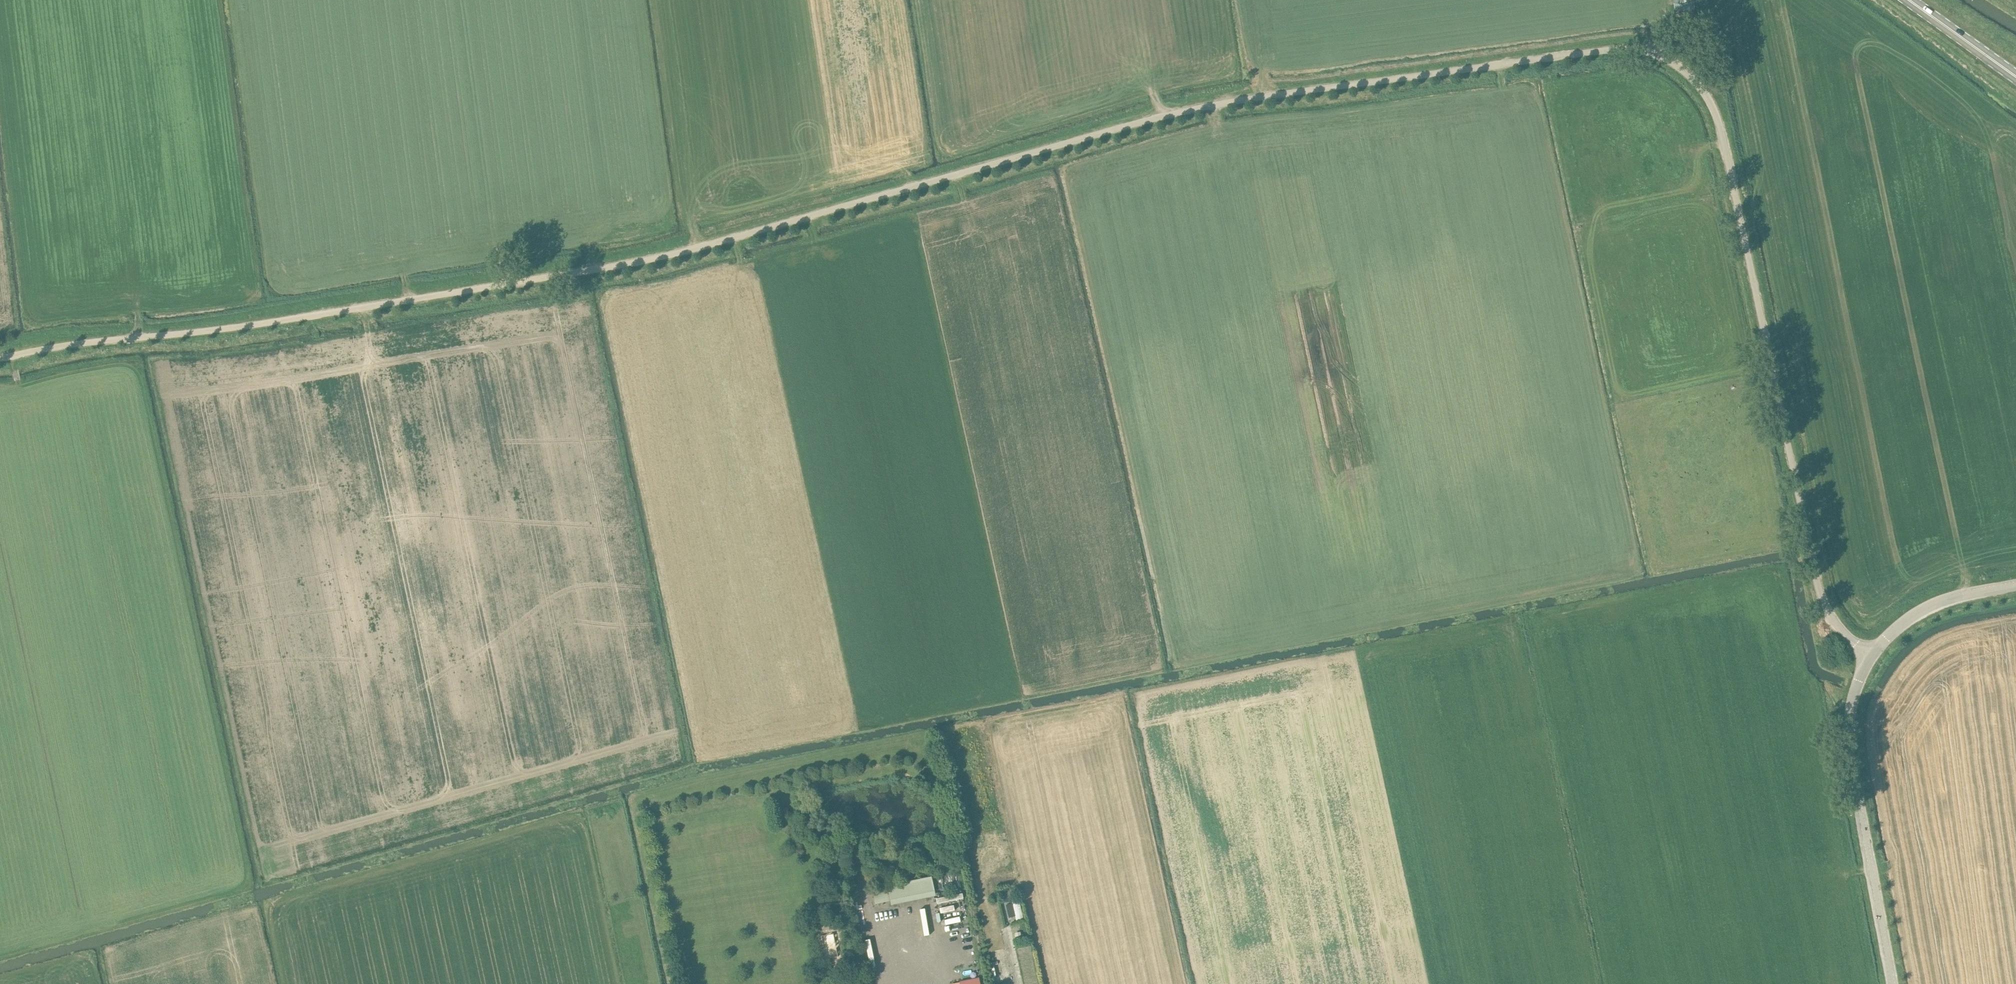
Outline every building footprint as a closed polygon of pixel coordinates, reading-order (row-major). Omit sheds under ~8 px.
[(1674,1),(1675,11),(1695,10),(1694,0),(1674,0),(1674,1)] [(788,807),(777,809),(779,821),(788,820),(787,817),(790,817),(788,807)] [(885,884),(888,903),(933,896),(930,877),(885,884)] [(1007,888),(998,890),(1002,904),(1010,902),(1007,888)] [(936,897),(940,919),(947,917),(946,911),(954,910),(952,900),(962,898),(961,893),(936,897)] [(1013,903),(1008,904),(1011,917),(1015,916),(1016,921),(1023,920),(1018,899),(1012,900),(1013,903)] [(868,917),(860,918),(863,933),(871,931),(868,917)] [(954,925),(955,932),(944,934),(945,941),(969,935),(966,923),(954,925)]
